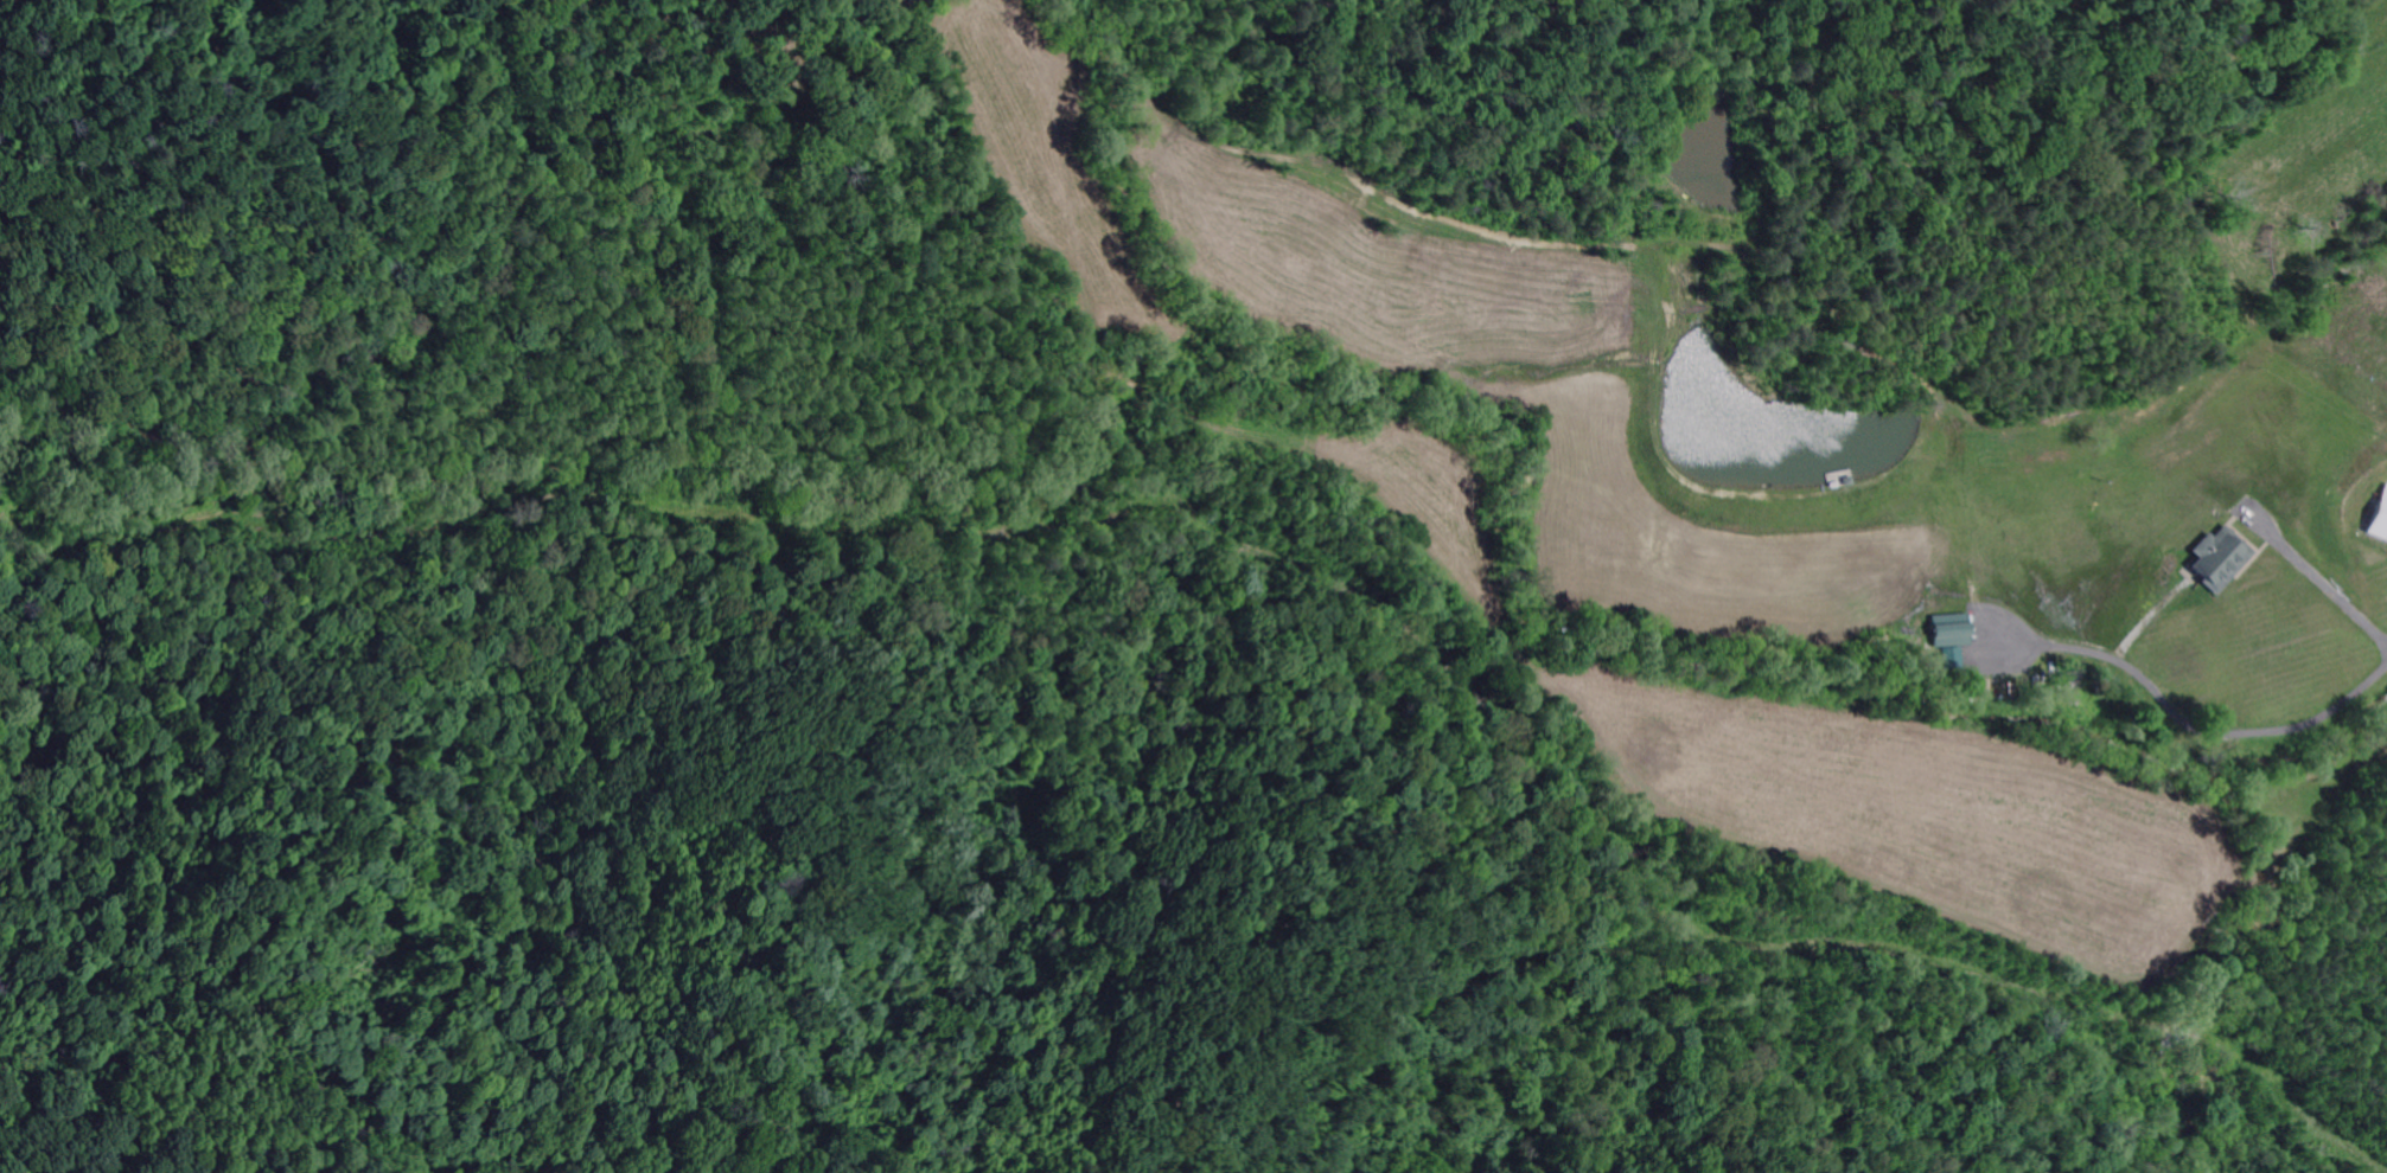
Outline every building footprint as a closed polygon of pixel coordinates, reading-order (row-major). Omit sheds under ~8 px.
[(2378,485),(2364,536),(2386,542),(2386,488),(2378,485)] [(2249,552),(2218,524),(2207,537),(2202,532),(2185,551),(2193,558),(2183,568),(2210,594),(2249,552)] [(1963,614),(1925,616),(1927,648),(1935,647),(1937,672),(1956,671),(1954,646),(1965,645),(1963,614)]
